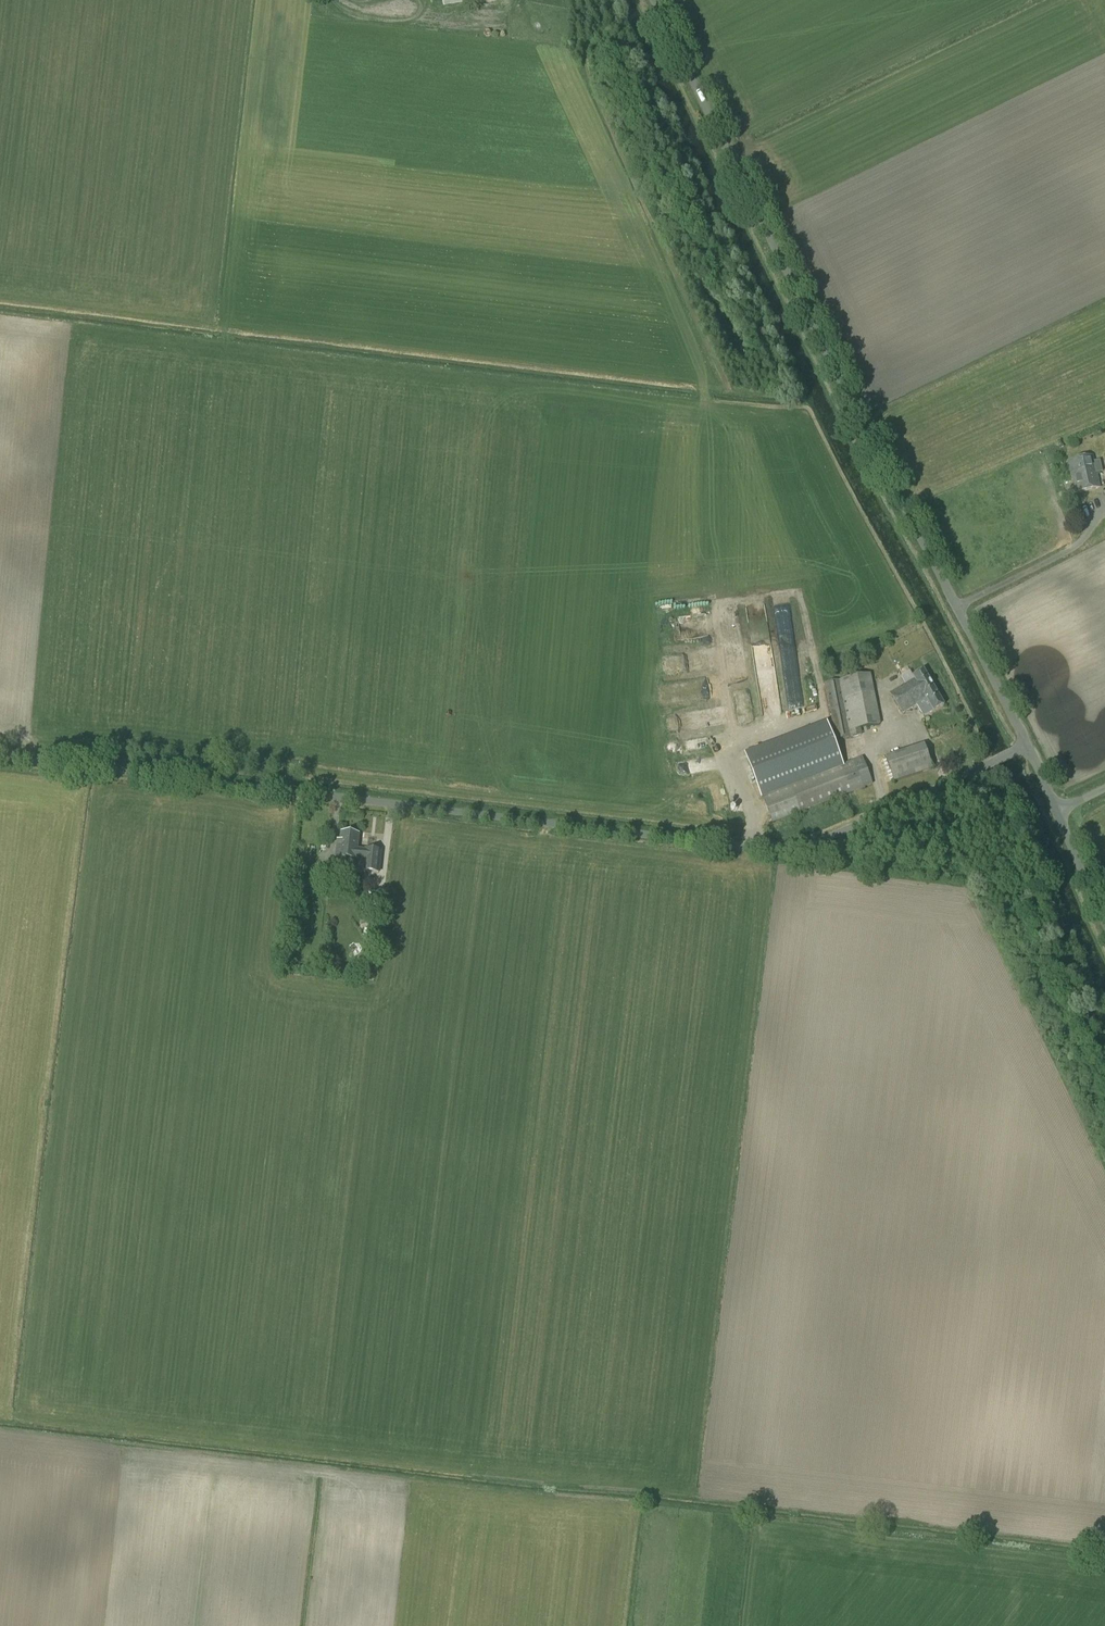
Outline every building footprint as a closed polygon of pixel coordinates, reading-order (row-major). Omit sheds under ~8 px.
[(1092,456),(1068,461),(1071,477),(1072,480),(1073,480),(1076,494),(1100,488),(1096,473),(1102,472),(1100,461),(1094,462),(1092,456)] [(773,646),(756,649),(764,698),(774,696),(772,682),(778,681),(773,646)] [(888,661),(890,668),(897,665),(895,659),(888,661)] [(741,679),(743,667),(736,666),(734,678),(741,679)] [(896,704),(932,684),(924,671),(913,677),(915,680),(890,694),(896,704)] [(835,741),(862,736),(861,729),(881,725),(871,674),(824,683),(835,741)] [(944,705),(932,684),(896,704),(902,715),(927,700),(933,712),(944,705)] [(842,765),(826,724),(746,755),(762,796),(772,822),(872,784),(862,758),(842,765)] [(895,782),(932,769),(924,744),(887,757),(895,782)] [(413,818),(414,811),(401,810),(400,817),(413,818)] [(348,848),(357,849),(359,835),(342,833),(340,847),(337,846),(336,858),(347,859),(348,848)] [(357,850),(357,849),(348,848),(347,859),(356,860),(356,866),(363,867),(362,872),(379,874),(382,851),(365,849),(365,850),(357,850)] [(372,927),(374,912),(363,911),(361,926),(372,927)]
